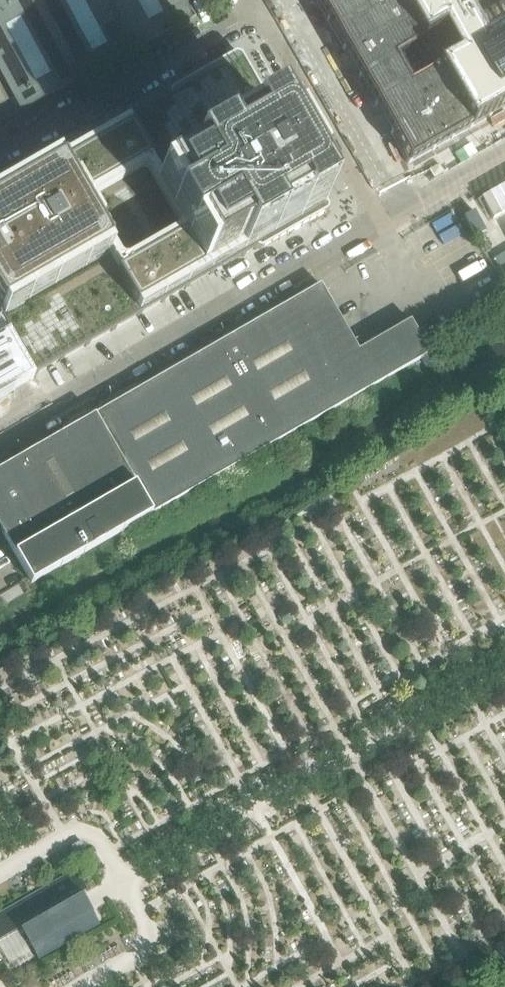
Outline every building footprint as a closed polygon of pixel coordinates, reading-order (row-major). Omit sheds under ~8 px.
[(134,51),(107,0),(20,0),(0,11),(0,72),(21,111),(78,81),(134,51)] [(20,0),(0,0),(0,11),(20,0)] [(134,51),(195,18),(185,0),(107,0),(134,51)] [(404,168),(504,110),(504,0),(307,0),(404,168)] [(0,191),(0,311),(35,373),(140,315),(188,288),(205,278),(257,249),(261,250),(326,213),(328,209),(272,113),(240,56),(234,55),(170,91),(169,96),(119,125),(53,161),(0,191)] [(152,515),(429,355),(410,321),(358,351),(320,285),(94,416),(136,487),(152,515)] [(33,382),(0,325),(0,401),(33,382)] [(94,416),(0,470),(0,531),(15,557),(31,585),(152,515),(136,487),(94,416)] [(0,912),(0,941),(22,929),(27,938),(40,960),(103,926),(90,902),(74,872),(0,912)] [(0,943),(0,950),(1,952),(9,966),(31,954),(23,940),(19,933),(0,943)]
